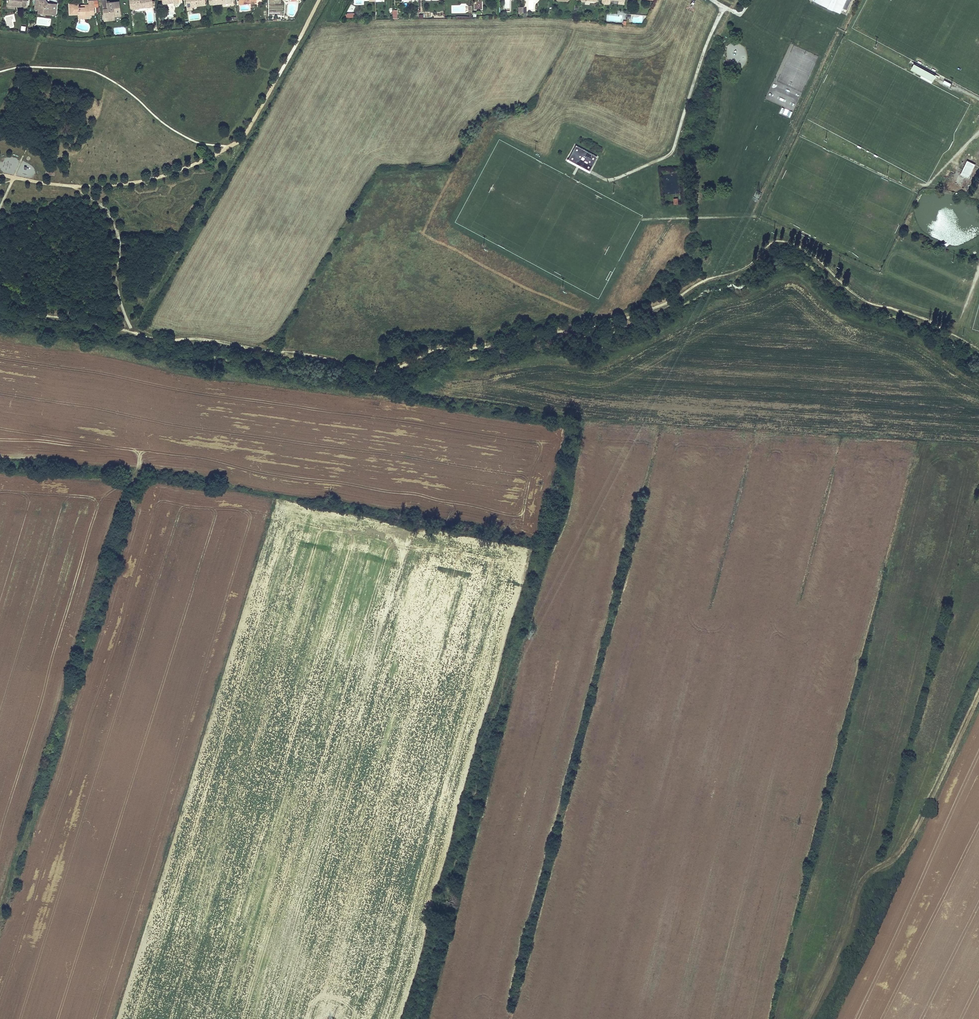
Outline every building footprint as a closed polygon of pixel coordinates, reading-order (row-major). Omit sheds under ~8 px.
[(35,9),(38,9),(38,13),(47,14),(48,11),(49,11),(55,11),(56,4),(49,3),(48,4),(47,3),(44,2),(44,0),(36,0),(35,9)] [(78,4),(69,4),(70,14),(79,14),(79,17),(85,17),(85,18),(90,18),(90,14),(94,14),(94,7),(93,0),(88,1),(88,5),(84,5),(84,6),(82,6),(82,7),(80,7),(80,5),(78,5),(78,4)] [(104,21),(115,20),(114,17),(114,12),(120,12),(119,1),(107,3),(106,0),(101,0),(104,21)] [(130,8),(134,8),(134,9),(138,9),(139,8),(141,6),(144,6),(144,7),(152,6),(152,5),(152,1),(152,0),(129,0),(130,8)] [(842,11),(846,13),(852,0),(847,0),(842,11)] [(939,78),(940,77),(911,61),(910,63),(913,65),(911,69),(933,81),(935,76),(939,78)] [(775,88),(770,100),(790,109),(793,103),(795,103),(796,101),(779,94),(781,91),(775,88)] [(783,107),(780,112),(788,116),(790,111),(783,107)] [(597,156),(575,145),(568,159),(589,171),(597,156)] [(589,171),(568,159),(567,160),(567,161),(578,167),(588,172),(589,172),(589,171)] [(961,174),(969,178),(976,164),(967,160),(961,174)] [(677,173),(662,174),(665,195),(680,194),(677,173)]
